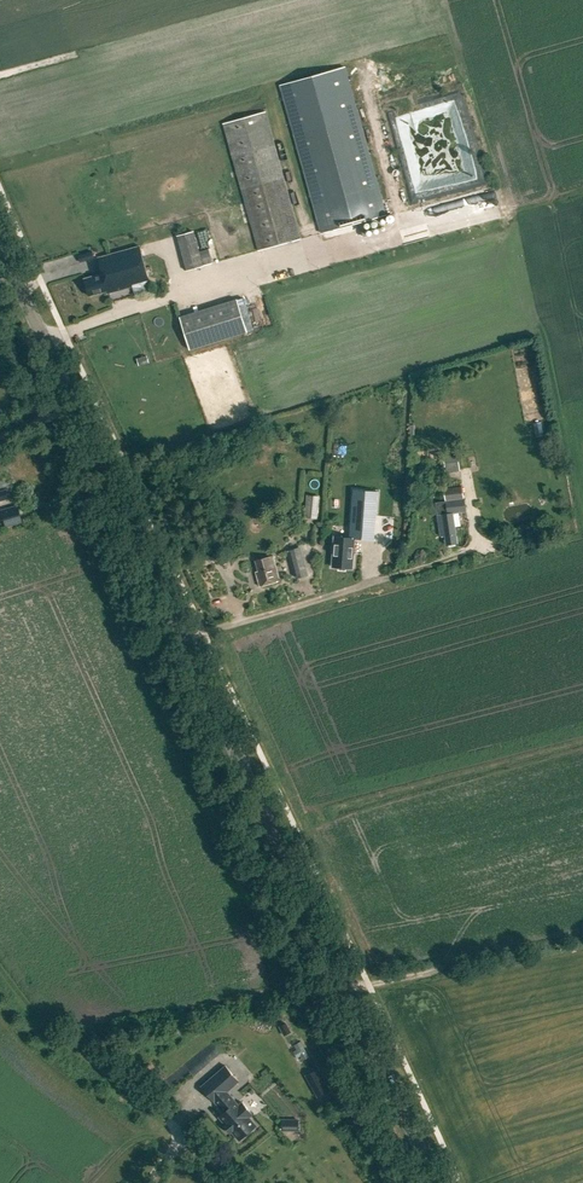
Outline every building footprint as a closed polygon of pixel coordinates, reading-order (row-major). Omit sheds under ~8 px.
[(345,67),(280,86),(285,104),(321,233),(386,214),(351,87),(345,67)] [(400,112),(416,192),(426,185),(479,174),(471,132),(460,134),(467,168),(430,176),(425,179),(419,171),(418,164),(425,159),(426,160),(436,158),(434,152),(443,150),(457,139),(439,143),(458,128),(411,137),(408,123),(420,114),(416,109),(400,112)] [(265,111),(223,123),(259,250),(300,239),(265,111)] [(177,235),(187,270),(213,263),(209,248),(199,251),(193,231),(177,235)] [(98,257),(102,273),(84,278),(89,295),(107,290),(108,292),(150,281),(140,246),(98,257)] [(83,254),(78,255),(80,262),(85,260),(90,259),(88,253),(83,254)] [(179,317),(190,349),(247,331),(237,299),(179,317)] [(148,354),(137,358),(140,365),(150,361),(148,354)] [(445,535),(447,545),(457,543),(453,512),(466,511),(460,464),(441,467),(447,513),(437,514),(441,535),(445,535)] [(350,537),(334,536),(332,566),(352,568),(355,538),(374,540),(377,491),(353,489),(350,537)] [(307,496),(305,516),(317,517),(318,497),(307,496)] [(1,510),(6,526),(22,521),(17,505),(1,510)] [(202,550),(205,562),(222,558),(219,546),(202,550)] [(290,550),(297,576),(306,574),(299,548),(290,550)] [(256,571),(260,586),(279,580),(273,555),(255,560),(258,571),(256,571)] [(279,1027),(284,1036),(291,1032),(286,1023),(279,1027)] [(224,1112),(218,1117),(239,1140),(257,1125),(249,1117),(253,1114),(242,1102),(239,1105),(227,1091),(239,1081),(225,1065),(201,1087),(214,1102),(215,1102),(224,1112)] [(330,1091),(318,1069),(306,1075),(318,1097),(330,1091)] [(284,1130),(299,1130),(299,1120),(284,1120),(284,1130)]
